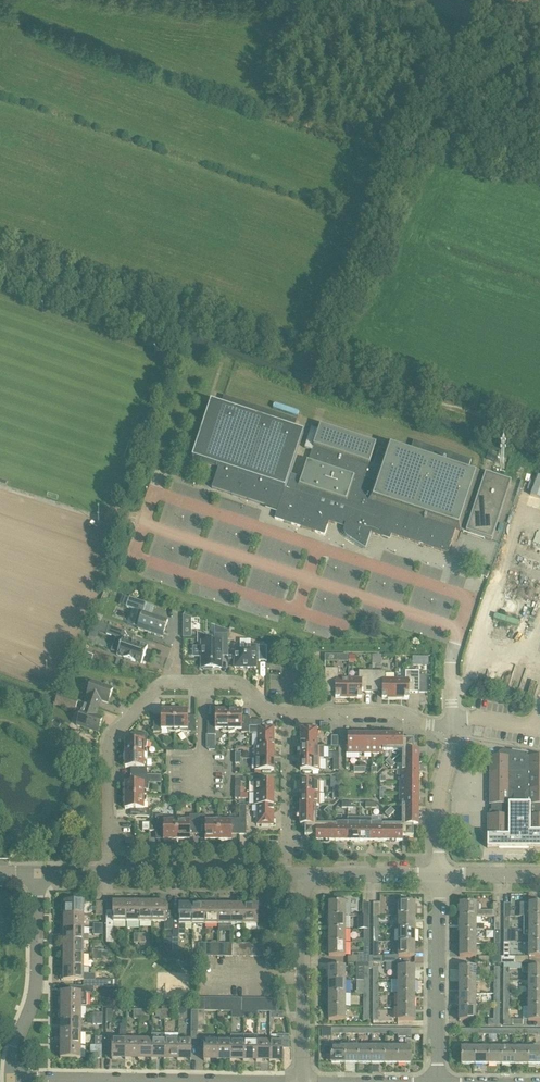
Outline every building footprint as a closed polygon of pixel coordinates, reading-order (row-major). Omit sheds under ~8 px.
[(297,420),(223,396),(221,405),(211,402),(192,458),(218,467),(212,488),(277,509),(275,518),(325,535),(329,521),(335,524),(336,521),(345,524),(351,506),(355,507),(364,478),(365,478),(377,442),(321,424),(309,460),(307,459),(296,491),(286,488),(304,432),(294,429),(297,420)] [(385,453),(380,469),(375,482),(365,478),(364,478),(355,507),(351,506),(345,524),(344,527),(344,530),(344,532),(345,534),(347,536),(366,548),(371,533),(382,536),(383,534),(388,536),(389,533),(448,553),(456,529),(460,530),(480,472),(469,468),(471,459),(426,445),(414,441),(411,449),(389,441),(385,453)] [(385,453),(379,451),(374,467),(380,469),(385,453)] [(488,451),(486,458),(494,461),(496,453),(488,451)] [(511,482),(482,472),(462,531),(491,541),(511,482)] [(537,475),(530,494),(539,498),(539,476),(537,475)] [(123,596),(120,605),(126,607),(139,612),(134,626),(139,628),(138,629),(163,638),(168,621),(144,613),(147,604),(130,598),(123,596)] [(123,640),(118,655),(125,658),(124,658),(135,662),(135,661),(142,664),(145,656),(145,657),(146,655),(145,655),(148,648),(132,642),(134,635),(110,626),(107,634),(123,640)] [(204,668),(204,670),(213,670),(213,668),(222,668),(222,652),(228,652),(228,634),(215,634),(215,642),(202,642),(202,647),(200,647),(200,657),(202,657),(202,668),(204,668)] [(235,646),(235,668),(243,668),(244,668),(248,668),(249,668),(257,668),(257,646),(235,646)] [(259,646),(259,662),(267,662),(267,646),(259,646)] [(325,670),(325,689),(335,689),(335,693),(335,698),(348,698),(349,679),(341,679),(339,677),(339,669),(325,669),(325,670)] [(362,693),(372,693),(372,671),(359,671),(359,679),(349,679),(348,698),(362,698),(362,693)] [(382,698),(395,698),(395,679),(385,679),(385,671),(372,671),(372,693),(382,693),(382,698)] [(419,693),(419,671),(406,671),(406,679),(395,679),(395,698),(409,698),(409,693),(419,693)] [(92,682),(85,703),(98,708),(100,701),(108,704),(113,689),(92,682)] [(95,716),(98,708),(85,703),(76,700),(75,703),(84,706),(77,726),(98,733),(103,719),(95,716)] [(169,732),(174,734),(175,711),(161,710),(161,716),(154,716),(154,732),(162,732),(162,730),(169,730),(169,732)] [(175,711),(174,734),(181,732),(188,733),(196,733),(196,717),(188,717),(188,711),(175,711)] [(208,719),(208,735),(216,735),(216,730),(223,730),(223,732),(229,734),(229,711),(216,711),(216,717),(216,720),(208,719)] [(229,711),(229,734),(235,732),(235,730),(242,730),(242,733),(250,733),(250,721),(250,720),(243,720),(243,717),(243,711),(229,711)] [(488,848),(539,849),(539,732),(500,719),(494,736),(490,736),(489,757),(491,757),(491,773),(491,804),(490,804),(490,805),(496,805),(496,810),(495,811),(493,811),(491,812),(490,814),(490,816),(488,816),(488,848)] [(250,734),(258,735),(258,747),(255,747),(274,748),(275,727),(263,727),(263,721),(250,721),(250,733),(250,734)] [(301,728),(301,748),(318,748),(318,747),(318,728),(301,728)] [(126,755),(148,755),(148,754),(147,750),(146,749),(147,747),(147,745),(147,743),(147,741),(147,734),(131,734),(131,741),(126,741),(126,755)] [(348,754),(354,754),(354,757),(359,757),(360,754),(360,735),(348,735),(348,754)] [(360,735),(360,754),(371,754),(371,735),(360,735)] [(371,735),(371,754),(384,754),(384,751),(384,735),(371,735)] [(404,735),(384,735),(384,751),(403,752),(415,740),(404,740),(404,735)] [(415,751),(415,740),(403,752),(403,770),(419,770),(419,751),(415,751)] [(255,747),(255,759),(274,759),(274,748),(255,747)] [(301,748),(301,759),(320,759),(320,758),(324,758),(324,747),(318,747),(318,748),(301,748)] [(131,768),(131,775),(134,775),(147,775),(148,767),(145,767),(145,761),(146,761),(147,758),(148,755),(126,755),(126,768),(131,768)] [(274,759),(255,759),(255,771),(263,771),(263,772),(272,772),(272,771),(274,771),(274,759)] [(320,771),(320,759),(301,759),(301,771),(304,771),(304,773),(312,773),(312,771),(320,771)] [(419,770),(403,770),(400,770),(400,782),(419,782),(419,770)] [(125,783),(125,796),(147,796),(147,794),(147,791),(146,790),(148,790),(149,783),(147,783),(147,775),(134,775),(134,783),(131,783),(125,783)] [(255,781),(255,794),(274,794),(274,782),(272,782),(272,780),(263,780),(263,781),(255,781)] [(301,781),(301,794),(320,794),(320,782),(312,782),(312,780),(304,780),(304,781),(301,781)] [(400,782),(400,794),(419,794),(419,782),(400,782)] [(255,805),(258,805),(274,805),(274,794),(255,794),(255,805)] [(301,794),(301,805),(317,806),(320,806),(320,794),(301,794)] [(419,806),(419,794),(400,794),(400,807),(403,807),(419,806)] [(131,809),(131,817),(150,817),(150,809),(144,809),(144,803),(145,803),(146,802),(147,799),(147,796),(125,796),(125,809),(131,809)] [(274,805),(258,805),(258,813),(254,812),(254,818),(258,818),(258,825),(274,825),(274,805)] [(306,825),(306,836),(317,825),(317,806),(301,805),(301,825),(306,825)] [(403,807),(403,825),(414,837),(414,826),(419,826),(419,806),(403,807)] [(163,840),(177,840),(177,819),(175,819),(173,819),(171,820),(171,821),(164,821),(164,815),(156,815),(156,822),(156,831),(162,831),(164,833),(163,840)] [(177,840),(190,840),(190,835),(198,835),(198,815),(190,815),(190,821),(184,821),(184,820),(181,819),(180,819),(177,819),(177,840)] [(206,835),(206,841),(219,841),(219,819),(217,819),(215,819),(213,820),(213,822),(206,822),(206,816),(198,815),(198,835),(206,835)] [(219,819),(219,841),(232,841),(232,835),(232,832),(240,832),(240,819),(232,819),(230,819),(228,819),(227,820),(225,820),(223,819),(221,819),(219,819)] [(360,842),(360,819),(348,819),(348,821),(348,842),(360,842)] [(371,819),(360,819),(360,842),(371,842),(371,819)] [(336,822),(336,825),(337,825),(336,842),(348,842),(348,821),(342,822),(336,822)] [(383,821),(371,821),(371,842),(383,842),(383,825),(383,821)] [(316,836),(316,842),(336,842),(337,825),(336,825),(317,825),(306,836),(316,836)] [(383,825),(383,842),(403,842),(403,837),(414,837),(403,825),(383,825)] [(153,900),(153,902),(153,905),(153,922),(164,922),(164,930),(166,930),(166,943),(172,943),(173,912),(166,912),(166,902),(164,902),(164,901),(153,900)] [(114,901),(114,902),(113,902),(113,911),(107,911),(107,943),(113,943),(114,922),(127,922),(127,904),(127,902),(121,902),(121,901),(114,901)] [(140,901),(140,902),(140,922),(153,922),(153,905),(153,902),(147,902),(147,901),(140,901)] [(84,902),(64,902),(64,908),(66,908),(66,915),(64,915),(84,915),(84,902)] [(127,922),(140,922),(140,902),(134,902),(134,904),(127,904),(127,922)] [(329,902),(329,916),(345,916),(345,902),(344,902),(337,902),(329,902)] [(179,903),(179,904),(179,912),(173,912),(172,943),(172,956),(175,956),(175,950),(179,950),(179,935),(185,935),(185,925),(193,925),(193,907),(193,904),(187,904),(187,903),(179,903)] [(206,904),(206,925),(219,925),(219,903),(218,903),(218,905),(213,904),(213,907),(206,907),(206,904)] [(219,925),(219,931),(231,931),(232,925),(232,907),(232,905),(226,905),(226,903),(219,903),(219,925)] [(398,903),(398,916),(415,916),(415,903),(398,903)] [(479,904),(476,904),(476,903),(460,903),(459,916),(476,916),(491,917),(494,917),(494,916),(499,916),(499,903),(493,903),(493,912),(479,912),(479,904)] [(529,917),(539,917),(539,903),(529,903),(529,917)] [(193,925),(206,925),(206,904),(200,904),(200,907),(193,907),(193,925)] [(232,925),(245,925),(245,907),(245,905),(239,905),(239,907),(232,907),(232,925)] [(245,925),(258,925),(258,905),(252,905),(252,907),(245,907),(245,925)] [(66,928),(64,928),(84,929),(84,915),(64,915),(64,921),(66,921),(66,928)] [(329,916),(328,929),(345,929),(345,916),(329,916)] [(398,916),(398,929),(415,930),(415,916),(398,916)] [(476,925),(476,916),(459,916),(459,929),(476,929),(476,930),(484,930),(484,925),(476,925)] [(524,929),(529,930),(539,930),(539,917),(529,917),(524,916),(524,929)] [(66,941),(64,941),(64,942),(84,942),(84,929),(64,928),(64,934),(66,934),(66,941)] [(328,929),(328,942),(345,943),(345,929),(328,929)] [(398,929),(398,942),(415,943),(415,930),(398,929)] [(476,942),(476,930),(476,929),(459,929),(459,943),(476,942)] [(529,930),(524,929),(524,936),(528,936),(528,943),(539,943),(539,930),(529,930)] [(489,963),(502,963),(502,956),(499,956),(499,941),(497,941),(497,944),(494,944),(494,957),(489,956),(489,963)] [(63,954),(63,955),(84,955),(84,942),(64,942),(63,947),(66,947),(66,954),(63,954)] [(328,955),(345,955),(345,943),(328,942),(328,955)] [(378,956),(378,942),(376,942),(376,943),(373,943),(373,955),(371,955),(371,963),(386,963),(392,963),(392,956),(384,955),(384,956),(378,956)] [(415,943),(398,942),(398,956),(414,956),(415,943)] [(476,956),(476,943),(476,942),(459,943),(459,956),(476,956)] [(502,963),(504,963),(509,963),(515,963),(515,957),(509,957),(509,942),(506,942),(506,943),(504,943),(504,956),(502,956),(502,963)] [(369,955),(369,943),(364,943),(364,956),(358,956),(358,963),(371,963),(371,955),(369,955)] [(528,956),(539,956),(539,943),(528,943),(528,956)] [(63,967),(63,968),(84,968),(84,955),(63,955),(63,961),(66,961),(66,967),(63,967)] [(329,967),(329,980),(345,980),(345,966),(329,967)] [(398,967),(398,980),(414,980),(414,967),(398,967)] [(459,980),(476,981),(480,981),(480,976),(476,976),(476,967),(459,967),(459,980)] [(528,981),(539,981),(539,967),(528,967),(528,981)] [(94,975),(84,975),(84,968),(63,968),(63,974),(66,974),(66,980),(63,981),(85,981),(85,987),(94,987),(94,988),(114,988),(114,981),(94,980),(94,975)] [(329,980),(329,993),(345,993),(345,980),(329,980)] [(373,980),(373,993),(378,993),(383,993),(384,992),(384,989),(383,988),(378,988),(378,980),(373,980)] [(398,980),(398,993),(414,993),(414,980),(398,980)] [(459,980),(459,994),(476,994),(476,981),(459,980)] [(528,994),(539,994),(539,981),(528,981),(528,994)] [(59,999),(59,1006),(61,1006),(86,1006),(86,994),(94,994),(94,988),(94,987),(85,987),(69,987),(69,993),(61,993),(61,999),(59,999)] [(329,993),(329,1006),(345,1006),(345,993),(329,993)] [(398,993),(398,1006),(414,1006),(414,993),(398,993)] [(459,994),(459,1007),(476,1007),(476,994),(459,994)] [(515,994),(509,994),(503,994),(503,1007),(509,1007),(509,997),(515,997),(515,994)] [(528,1007),(539,1007),(539,994),(528,994),(528,1007)] [(251,999),(244,999),(244,1012),(245,1012),(245,1017),(257,1017),(257,1012),(250,1012),(251,999)] [(59,1012),(59,1019),(61,1019),(81,1019),(81,1007),(86,1007),(86,1006),(61,1006),(61,1012),(59,1012)] [(187,1006),(179,1006),(179,1014),(184,1014),(187,1011),(187,1006)] [(329,1006),(329,1019),(345,1019),(345,1006),(329,1006)] [(398,1006),(398,1020),(414,1020),(414,1006),(398,1006)] [(459,1007),(459,1020),(475,1020),(476,1007),(459,1007)] [(488,1019),(488,1024),(499,1025),(499,1007),(494,1007),(494,1019),(488,1019)] [(523,1026),(523,1021),(509,1021),(509,1007),(503,1007),(503,1021),(504,1025),(523,1026)] [(523,1012),(528,1012),(528,1020),(539,1020),(539,1007),(528,1007),(523,1007),(523,1012)] [(149,1011),(139,1010),(139,1019),(149,1020),(149,1011)] [(61,1032),(81,1032),(81,1019),(61,1019),(61,1025),(63,1025),(63,1032),(61,1032)] [(398,1037),(411,1037),(411,1028),(397,1028),(397,1034),(398,1034),(398,1037)] [(61,1045),(81,1045),(81,1032),(61,1032),(61,1038),(63,1038),(63,1045),(61,1045)] [(152,1040),(151,1060),(157,1060),(157,1058),(164,1058),(164,1061),(165,1034),(152,1034),(152,1040)] [(165,1034),(164,1061),(170,1061),(170,1058),(177,1058),(177,1061),(178,1041),(178,1035),(165,1034)] [(243,1059),(243,1062),(244,1035),(231,1035),(231,1041),(230,1062),(236,1062),(236,1059),(243,1059)] [(256,1062),(257,1042),(257,1035),(244,1035),(243,1062),(249,1062),(249,1060),(256,1060),(256,1062)] [(277,1035),(277,1042),(270,1042),(269,1063),(275,1063),(275,1060),(282,1060),(282,1063),(283,1049),(289,1049),(289,1035),(277,1035)] [(113,1040),(112,1059),(118,1060),(118,1057),(125,1057),(125,1060),(126,1060),(126,1040),(113,1040)] [(138,1057),(138,1060),(139,1040),(126,1040),(126,1060),(131,1060),(131,1057),(138,1057)] [(151,1058),(151,1060),(152,1040),(139,1040),(138,1060),(144,1060),(144,1057),(151,1058)] [(405,1040),(405,1047),(397,1047),(397,1063),(410,1063),(410,1040),(405,1040)] [(191,1061),(191,1041),(178,1041),(177,1061),(183,1061),(183,1058),(190,1058),(190,1061),(191,1061)] [(204,1041),(204,1061),(210,1061),(210,1059),(217,1059),(217,1062),(218,1041),(204,1041)] [(230,1059),(230,1062),(231,1041),(218,1041),(217,1062),(223,1062),(223,1059),(230,1059)] [(269,1063),(270,1042),(257,1042),(256,1062),(262,1063),(262,1060),(269,1060),(269,1063)] [(61,1058),(80,1059),(81,1045),(61,1045),(61,1051),(63,1051),(63,1058),(61,1058)] [(95,1059),(102,1059),(102,1045),(95,1045),(95,1046),(91,1045),(91,1053),(95,1053),(95,1059)] [(332,1063),(345,1063),(345,1047),(332,1047),(332,1060),(332,1063)] [(345,1063),(358,1063),(358,1047),(345,1047),(345,1063)] [(358,1063),(371,1063),(371,1047),(358,1047),(358,1063)] [(371,1063),(384,1063),(384,1047),(371,1047),(371,1063)] [(384,1063),(397,1063),(397,1047),(384,1047),(384,1063)] [(461,1064),(475,1064),(475,1047),(462,1047),(461,1064)] [(475,1064),(488,1064),(488,1048),(475,1047),(475,1064)] [(488,1064),(501,1064),(501,1048),(488,1048),(488,1064)] [(501,1064),(514,1064),(514,1048),(501,1048),(501,1064)] [(514,1064),(527,1064),(527,1048),(514,1048),(514,1064)] [(527,1048),(527,1064),(539,1064),(539,1048),(527,1048)]
